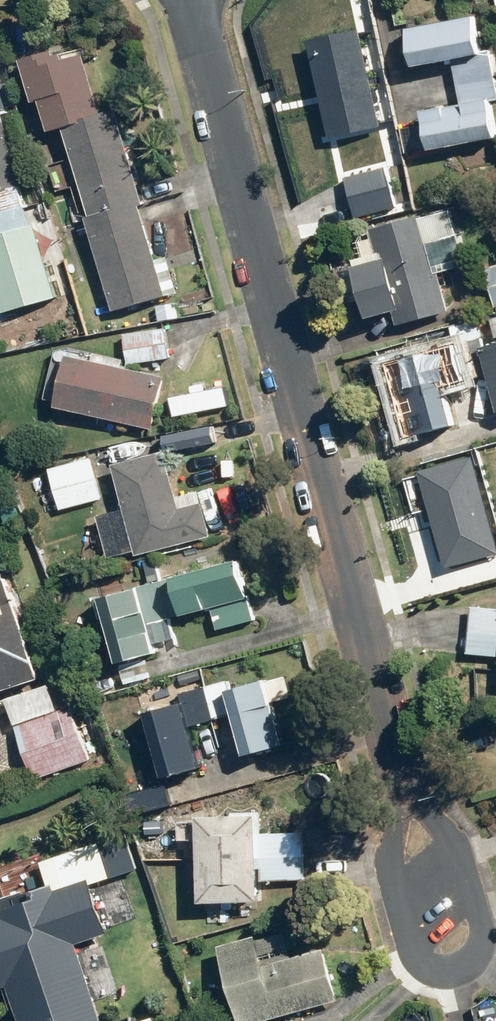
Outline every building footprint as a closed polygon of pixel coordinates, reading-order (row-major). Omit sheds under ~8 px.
[(411,29),(419,66),(455,59),(463,104),(427,111),(435,151),(495,139),(495,105),(495,100),(495,64),(493,50),(486,52),(479,16),(411,29)] [(364,29),(312,40),(334,138),(386,127),(364,29)] [(172,297),(122,110),(107,114),(91,51),(65,58),(62,48),(27,57),(39,102),(48,100),(57,133),(71,129),(119,311),(172,297)] [(7,313),(58,299),(6,112),(10,111),(0,73),(0,288),(7,313)] [(389,168),(348,179),(358,218),(399,207),(389,168)] [(468,266),(453,210),(364,233),(370,256),(361,259),(376,317),(398,311),(402,327),(455,313),(444,272),(468,266)] [(495,298),(495,266),(487,269),(495,298)] [(442,358),(450,386),(484,376),(474,340),(487,337),(482,319),(453,327),(458,344),(440,349),(442,358)] [(170,327),(127,334),(131,365),(175,358),(170,327)] [(486,349),(495,383),(495,346),(486,349)] [(60,352),(47,403),(160,431),(172,379),(60,352)] [(450,386),(442,358),(403,369),(422,436),(461,425),(450,386)] [(168,450),(118,463),(130,509),(103,516),(113,557),(142,549),(144,556),(215,537),(203,490),(180,496),(168,450)] [(495,549),(495,531),(476,454),(422,468),(447,562),(495,549)] [(52,468),(63,510),(106,498),(95,457),(52,468)] [(246,558),(105,597),(123,663),(160,653),(158,644),(177,639),(172,619),(215,607),(221,630),(262,618),(246,558)] [(13,705),(38,780),(93,761),(75,709),(63,713),(15,574),(0,579),(0,709),(13,705)] [(476,607),(473,654),(495,656),(495,609),(476,607)] [(185,701),(151,711),(170,779),(209,768),(197,726),(238,715),(250,757),(290,745),(278,703),(297,697),(291,675),(233,691),(230,681),(183,694),(185,701)] [(265,812),(206,811),(206,822),(161,821),(161,838),(209,839),(207,901),(267,902),(267,880),(307,880),(308,833),(264,832),(265,812)] [(83,943),(113,933),(97,885),(134,872),(122,837),(47,862),(55,884),(7,901),(12,915),(0,919),(0,982),(3,991),(15,986),(27,1020),(109,1020),(83,943)] [(345,1000),(331,947),(296,956),(288,928),(225,944),(245,1020),(265,1020),(345,1000)]
